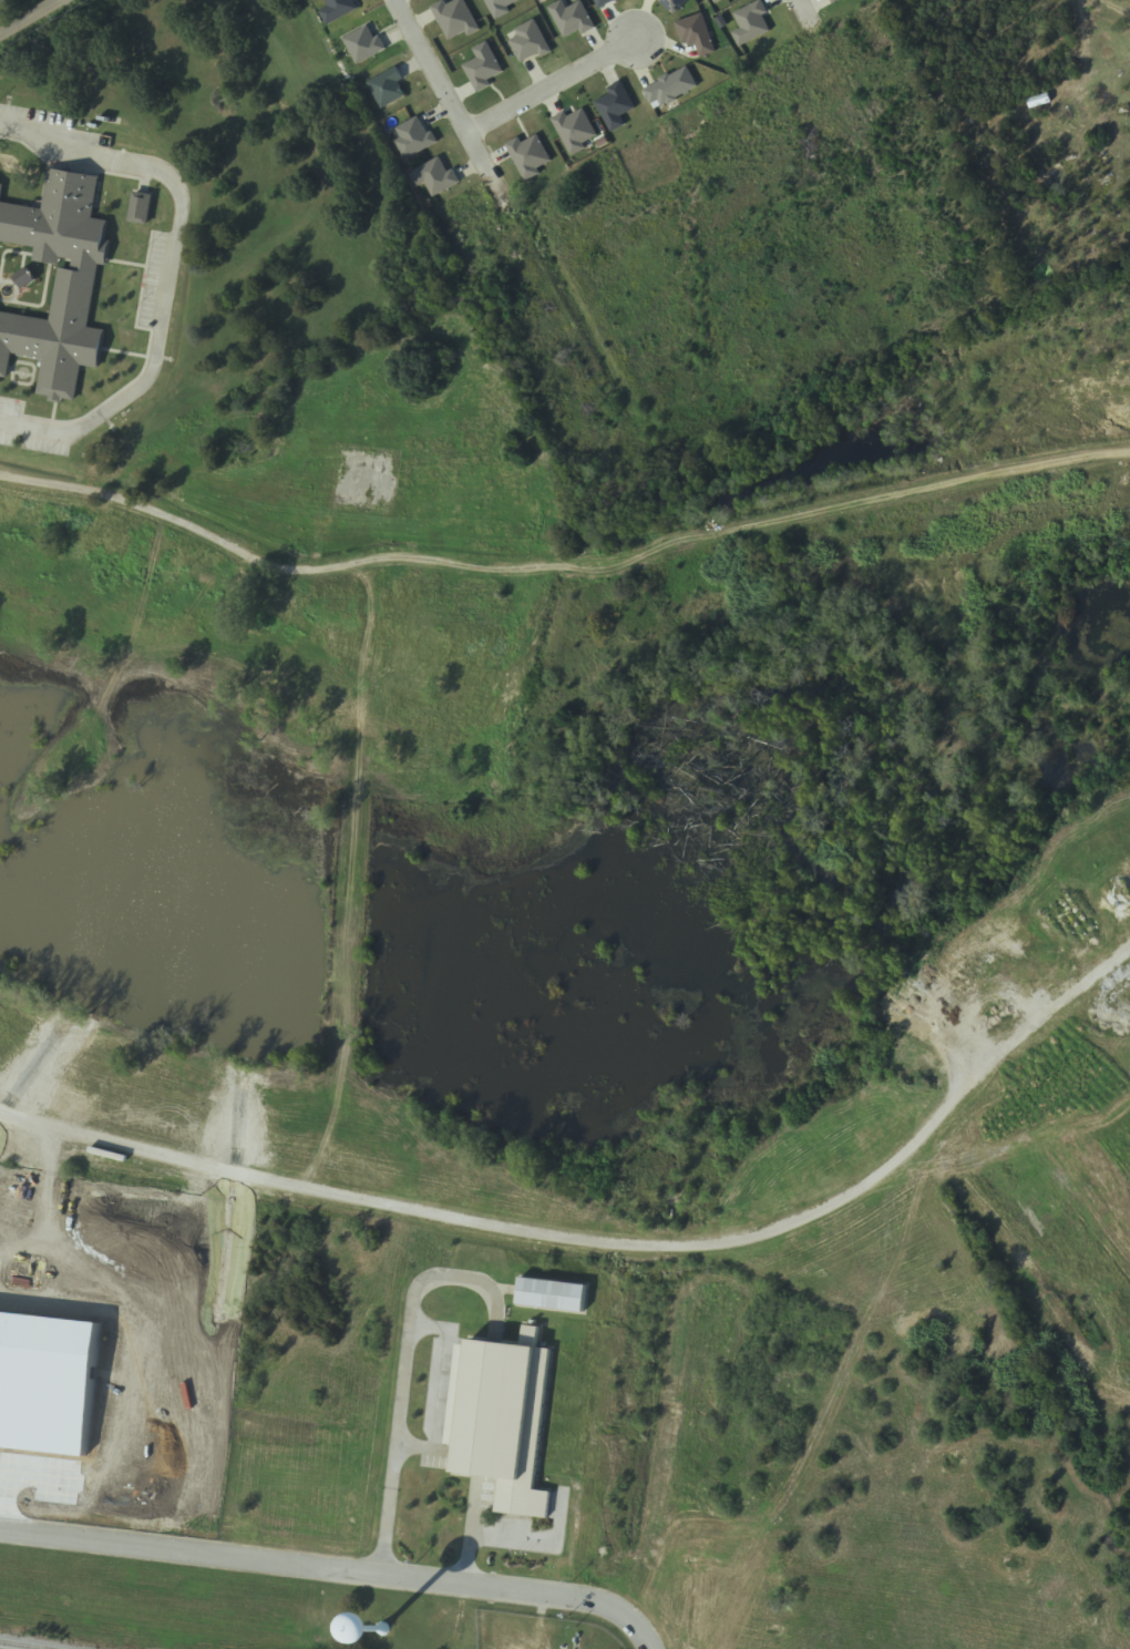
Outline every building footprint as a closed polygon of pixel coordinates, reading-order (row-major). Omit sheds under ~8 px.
[(49,171),(43,211),(3,205),(0,201),(3,187),(0,187),(0,377),(8,379),(11,355),(44,360),(38,396),(75,402),(81,367),(99,370),(105,332),(89,330),(99,268),(102,266),(109,223),(92,221),(99,179),(49,171)] [(130,224),(149,226),(152,196),(133,194),(130,224)] [(564,1286),(564,1309),(586,1309),(586,1286),(564,1286)] [(450,1475),(499,1479),(496,1515),(548,1520),(550,1494),(536,1492),(549,1350),(537,1349),(538,1329),(525,1327),(523,1346),(470,1341),(469,1348),(461,1347),(450,1475)]
